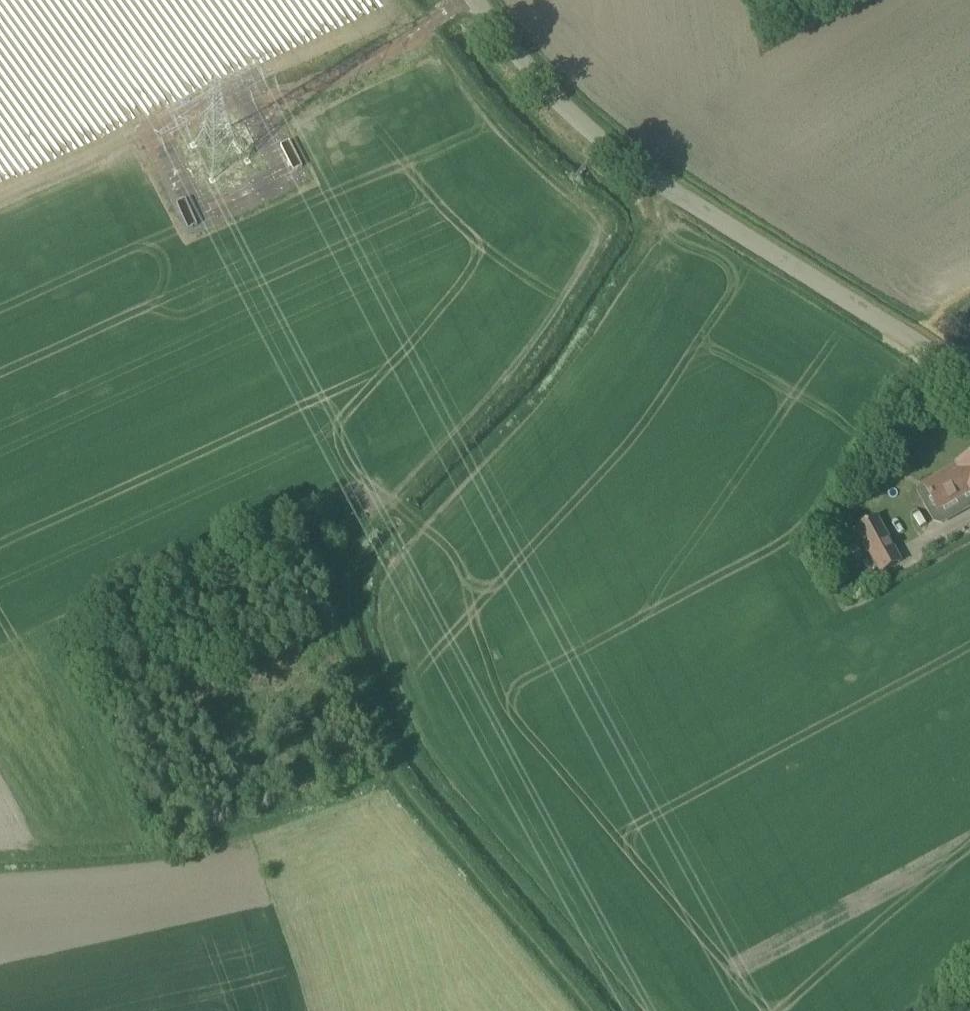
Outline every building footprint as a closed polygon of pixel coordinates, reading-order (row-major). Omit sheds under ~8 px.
[(871,458),(862,472),(871,478),(880,464),(871,458)] [(957,467),(923,485),(938,511),(969,494),(969,459),(957,467)] [(877,518),(856,530),(880,573),(901,562),(877,518)]
